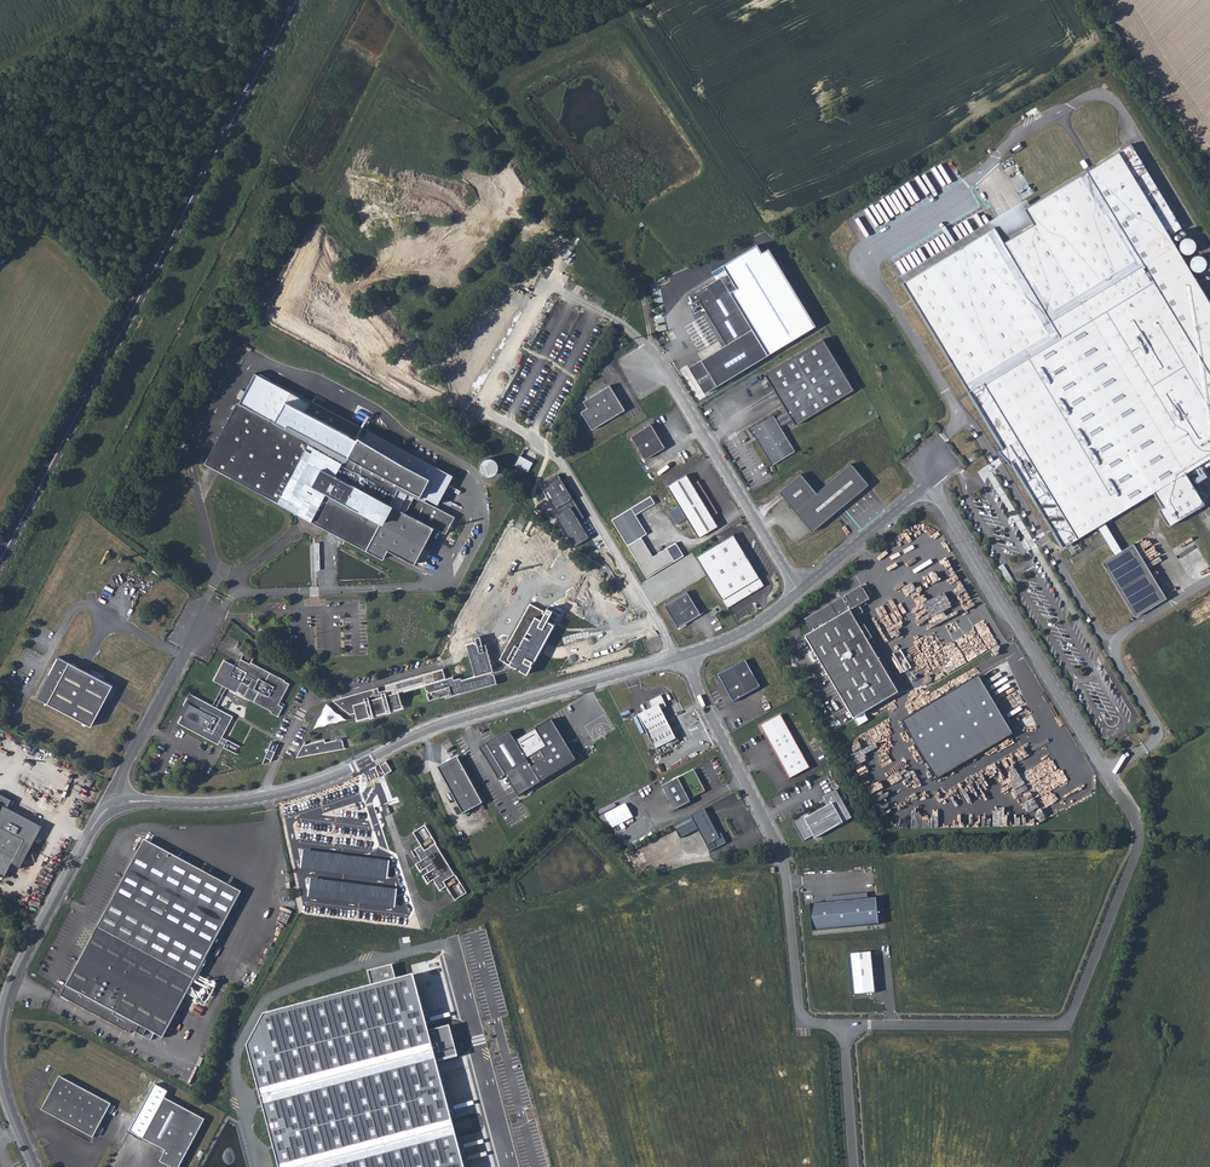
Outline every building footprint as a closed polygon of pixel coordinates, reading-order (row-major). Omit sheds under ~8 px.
[(1020,115),(1022,119),(1039,109),(1037,105),(1020,115)] [(899,280),(998,444),(1011,463),(1032,497),(1063,549),(1096,529),(1103,525),(1149,497),(1167,527),(1206,503),(1189,476),(1209,463),(1209,302),(1169,236),(1184,227),(1131,141),(1020,208),(1030,224),(1002,241),(992,225),(899,280)] [(738,288),(728,294),(766,356),(816,326),(768,247),(761,251),(758,245),(724,265),(738,288)] [(728,294),(718,278),(688,297),(692,304),(698,300),(725,345),(688,368),(704,394),(766,356),(728,294)] [(751,430),(772,464),(794,451),(778,425),(792,417),(796,424),(853,389),(822,338),(763,374),(787,413),(776,419),(774,416),(751,430)] [(610,385),(583,401),(587,409),(581,413),(592,431),(626,411),(610,385)] [(203,464),(391,563),(398,550),(411,556),(427,526),(449,537),(458,520),(437,509),(456,480),(369,430),(351,464),(236,403),(203,464)] [(649,425),(631,436),(644,459),(663,447),(649,425)] [(514,465),(528,472),(533,460),(520,454),(514,465)] [(499,468),(491,455),(479,463),(487,476),(499,468)] [(868,485),(850,464),(814,495),(798,476),(779,492),(811,532),(868,485)] [(1204,471),(1196,476),(1198,480),(1206,475),(1204,471)] [(559,474),(540,485),(557,514),(555,516),(573,547),(589,537),(579,520),(584,517),(559,474)] [(692,486),(685,475),(666,487),(698,538),(717,527),(710,517),(716,513),(697,482),(692,486)] [(651,496),(612,520),(646,577),(675,561),(667,548),(653,556),(641,537),(647,534),(636,515),(655,503),(651,496)] [(1119,552),(1103,525),(1096,529),(1112,557),(1119,552)] [(695,558),(726,609),(764,586),(733,535),(695,558)] [(1112,557),(1103,562),(1136,616),(1166,597),(1133,544),(1119,552),(1112,557)] [(810,634),(803,638),(852,720),(896,694),(865,641),(868,639),(862,629),(859,631),(852,619),(872,607),(859,586),(841,597),(844,603),(842,604),(839,598),(802,621),(810,634)] [(700,614),(686,590),(663,605),(677,628),(700,614)] [(376,686),(331,699),(349,713),(355,711),(358,719),(369,716),(370,718),(375,717),(374,715),(386,711),(387,713),(391,712),(391,710),(402,707),(397,691),(426,683),(428,687),(430,687),(431,692),(429,692),(430,698),(446,694),(447,696),(496,683),(494,674),(516,668),(520,669),(519,670),(527,674),(532,665),(531,665),(532,661),(534,662),(554,624),(547,620),(550,616),(556,619),(559,615),(548,609),(544,615),(542,613),(543,611),(530,604),(509,642),(511,643),(510,646),(507,645),(499,659),(505,662),(502,669),(493,671),(486,645),(482,646),(480,637),(476,638),(477,641),(466,644),(475,675),(462,679),(461,677),(454,679),(453,675),(445,678),(442,668),(385,684),(386,689),(378,691),(376,686)] [(90,726),(112,686),(58,657),(37,698),(90,726)] [(222,686),(227,688),(237,693),(237,692),(241,693),(240,695),(271,712),(271,714),(278,717),(284,708),(279,705),(290,685),(285,682),(285,681),(252,663),(250,665),(241,660),(238,664),(236,662),(235,666),(224,661),(213,681),(222,686)] [(759,687),(743,660),(717,675),(732,702),(759,687)] [(978,676),(902,722),(937,780),(1013,734),(978,676)] [(117,688),(113,686),(107,698),(111,700),(117,688)] [(219,692),(224,694),(227,688),(222,686),(219,692)] [(217,708),(224,694),(219,692),(212,705),(217,708)] [(234,716),(217,708),(212,705),(190,693),(184,705),(187,707),(189,708),(186,714),(184,713),(178,723),(219,744),(220,742),(223,736),(234,716)] [(637,715),(654,749),(675,739),(660,709),(666,706),(660,695),(647,701),(651,708),(637,715)] [(337,726),(344,715),(326,704),(314,723),(323,728),(328,720),(337,726)] [(779,715),(759,726),(788,779),(809,768),(779,715)] [(516,742),(509,731),(486,744),(480,748),(500,779),(504,776),(517,796),(541,782),(576,761),(551,721),(535,730),(516,742)] [(229,739),(223,736),(220,742),(226,744),(229,739)] [(304,745),(296,757),(346,748),(342,738),(325,742),(324,740),(304,745)] [(272,742),(265,757),(271,760),(278,745),(272,742)] [(456,756),(437,767),(462,814),(482,803),(456,756)] [(380,766),(385,774),(391,770),(386,762),(380,766)] [(693,769),(661,786),(674,810),(690,802),(689,799),(705,791),(693,769)] [(800,819),(792,823),(803,842),(813,836),(814,839),(851,819),(835,790),(823,796),(828,806),(809,816),(808,814),(800,819)] [(29,850),(41,827),(7,809),(11,801),(0,795),(0,876),(3,877),(10,864),(20,845),(29,850)] [(626,802),(603,813),(612,828),(618,825),(621,830),(625,828),(623,823),(634,817),(626,802)] [(718,835),(704,809),(672,826),(679,839),(696,830),(705,847),(713,843),(716,849),(726,843),(721,833),(718,835)] [(909,827),(919,826),(917,816),(907,818),(909,827)] [(468,891),(425,823),(412,831),(420,844),(413,848),(421,859),(416,862),(420,869),(426,866),(429,871),(424,874),(428,880),(433,877),(440,889),(446,885),(455,900),(468,891)] [(162,1038),(192,979),(240,889),(142,838),(60,995),(129,1032),(134,1024),(139,1026),(135,1033),(150,1041),(154,1034),(162,1038)] [(19,869),(29,850),(20,845),(10,864),(19,869)] [(868,894),(827,899),(828,904),(811,906),(814,932),(878,925),(875,898),(869,899),(868,894)] [(871,953),(850,955),(854,996),(875,993),(871,953)] [(247,1047),(278,1166),(464,1166),(437,1062),(458,1057),(448,1026),(431,1029),(410,976),(396,979),(395,964),(369,972),(374,986),(264,1015),(247,1047)] [(110,1104),(58,1076),(40,1109),(92,1137),(110,1104)] [(164,1100),(168,1092),(154,1085),(130,1132),(166,1151),(160,1162),(169,1166),(181,1166),(205,1121),(164,1100)]
